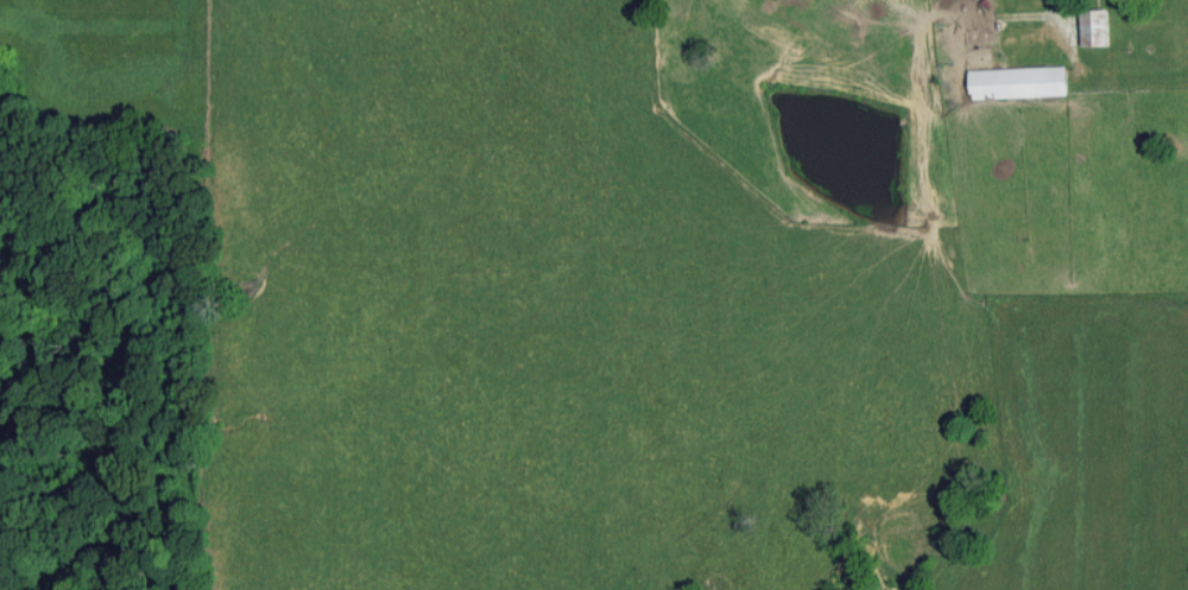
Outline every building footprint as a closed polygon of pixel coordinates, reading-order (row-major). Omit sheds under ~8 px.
[(1082,46),(1109,45),(1108,9),(1081,10),(1082,46)] [(1068,95),(1067,66),(970,69),(971,98),(1068,95)]
